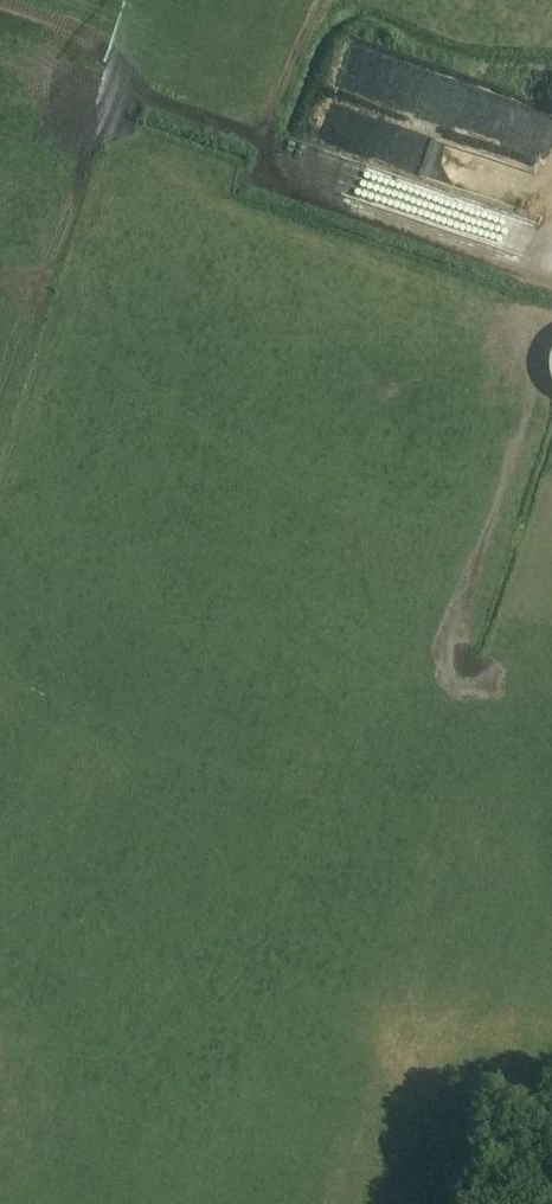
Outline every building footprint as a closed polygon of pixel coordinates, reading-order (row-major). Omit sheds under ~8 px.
[(403,61),(360,47),(354,69),(396,82),(403,61)]
